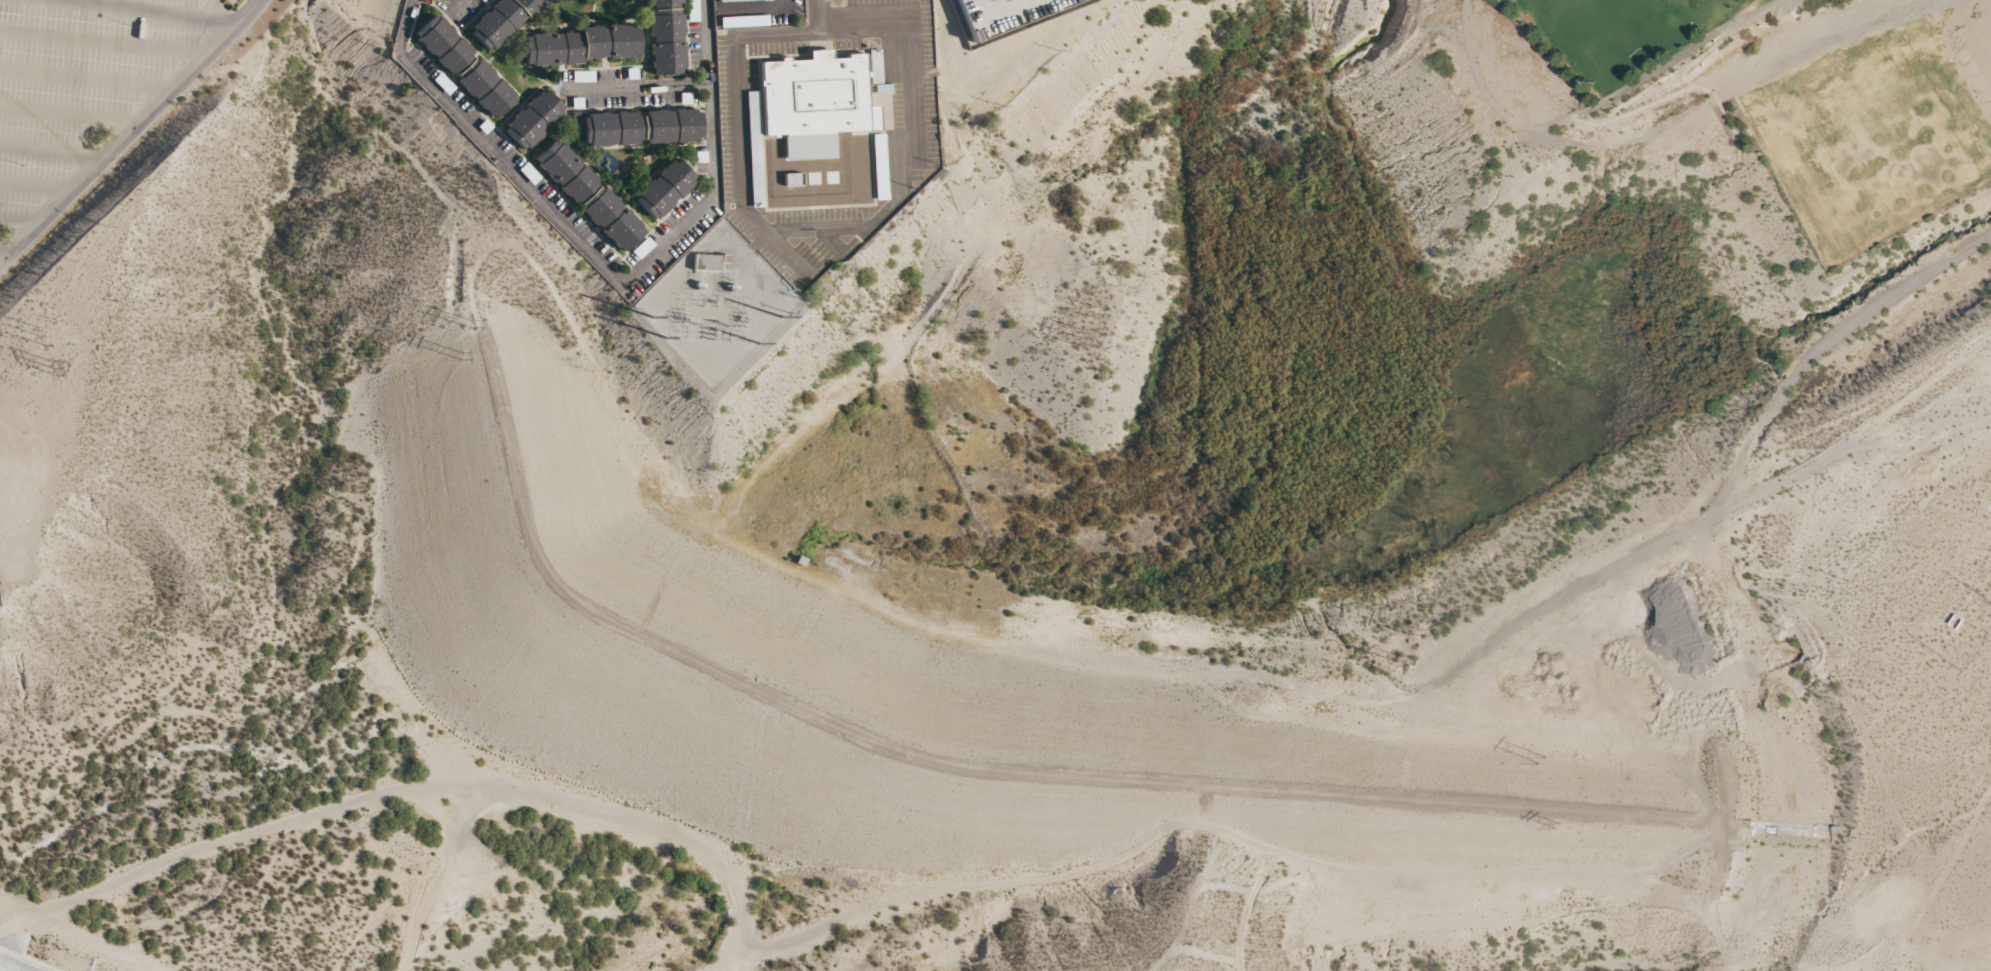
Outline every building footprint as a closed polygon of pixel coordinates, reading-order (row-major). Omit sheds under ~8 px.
[(491,55),(549,0),(499,0),(467,30),(491,55)] [(681,0),(648,0),(650,75),(683,74),(681,0)] [(970,42),(1077,0),(954,0),(970,42)] [(696,22),(697,11),(688,11),(687,21),(696,22)] [(519,97),(435,12),(410,36),(493,121),(519,97)] [(720,28),(767,26),(767,16),(720,18),(720,28)] [(524,65),(640,61),(639,26),(523,30),(524,65)] [(762,135),(783,135),(784,160),(835,158),(834,132),(878,131),(877,106),(866,106),(864,56),(830,57),(830,50),(808,51),(809,59),(760,61),(762,135)] [(869,85),(880,85),(878,52),(868,52),(869,85)] [(573,71),(573,82),(594,81),(594,71),(573,71)] [(432,80),(447,96),(454,88),(440,73),(432,80)] [(524,153),(567,109),(543,86),(500,129),(524,153)] [(700,143),(699,109),(581,112),(583,147),(700,143)] [(762,203),(759,122),(748,123),(751,203),(762,203)] [(886,200),(884,134),(872,134),(874,200),(886,200)] [(530,161),(622,254),(647,230),(555,137),(530,161)] [(698,179),(675,155),(631,197),(655,222),(698,179)] [(533,185),(540,178),(526,163),(519,170),(533,185)] [(784,187),(802,186),(801,173),(783,174),(784,187)] [(654,245),(647,237),(631,252),(638,259),(654,245)] [(721,254),(693,254),(692,270),(721,271),(721,254)]
